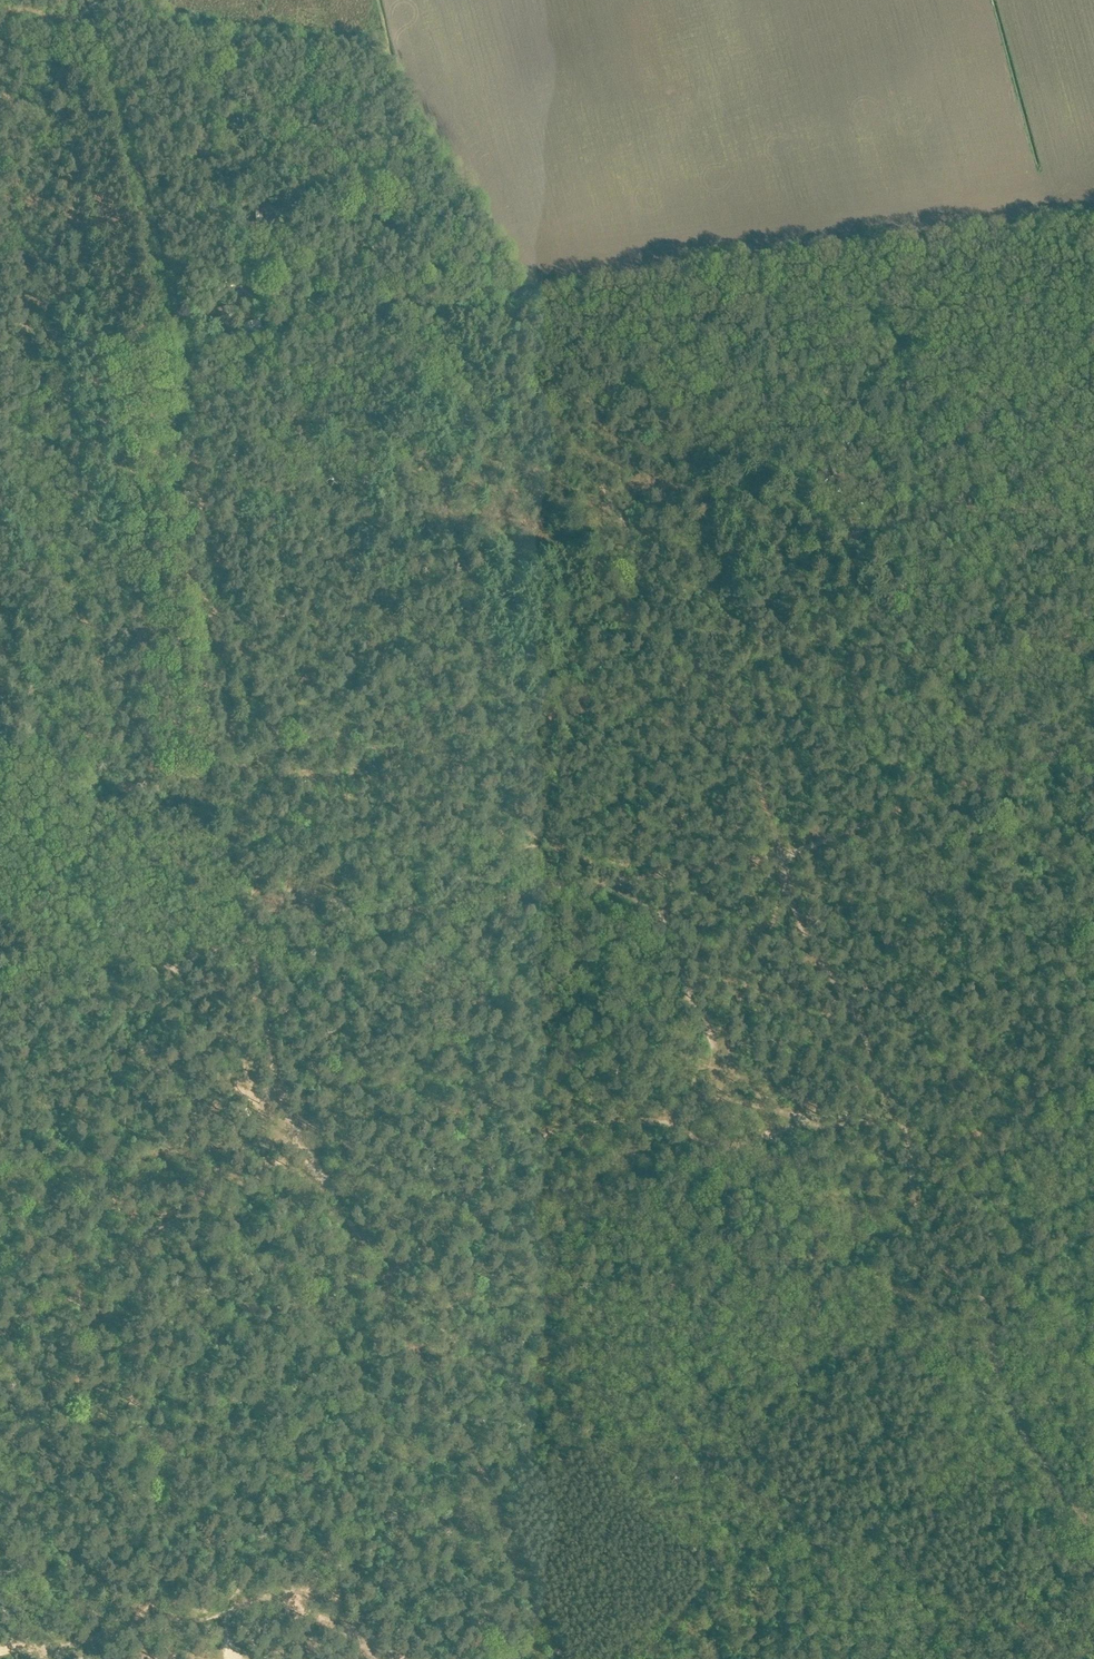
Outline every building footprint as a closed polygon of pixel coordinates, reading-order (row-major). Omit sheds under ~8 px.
[(255,206),(258,224),(265,223),(266,229),(278,227),(275,203),(255,206)] [(237,305),(244,304),(243,296),(236,297),(237,305)] [(246,333),(262,329),(259,321),(244,325),(246,333)] [(866,489),(870,481),(863,477),(858,485),(866,489)]
